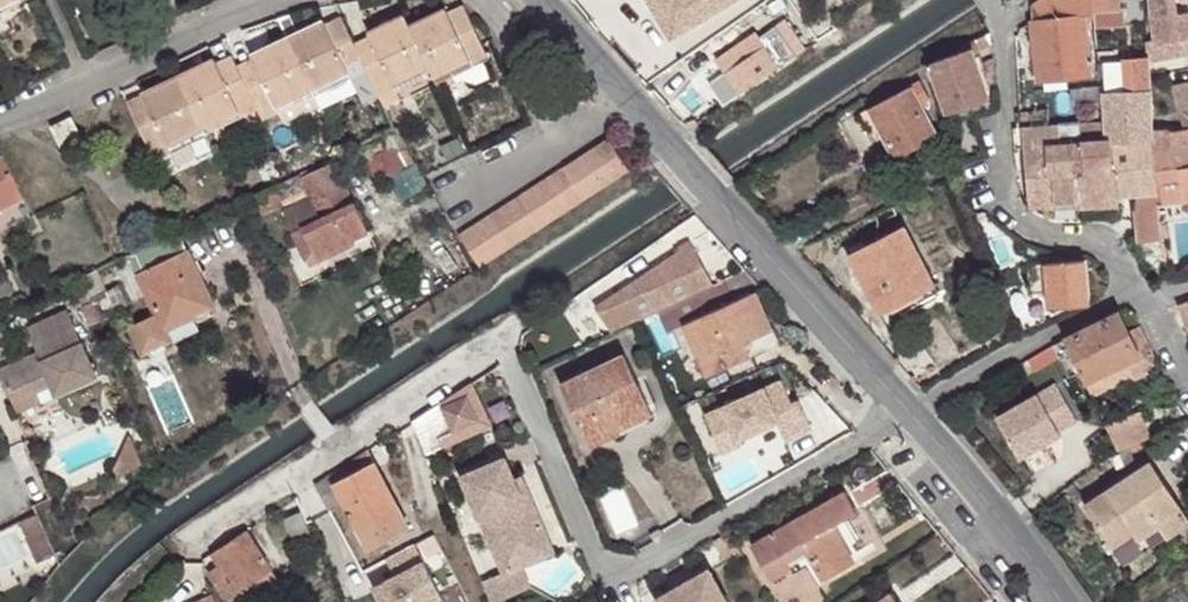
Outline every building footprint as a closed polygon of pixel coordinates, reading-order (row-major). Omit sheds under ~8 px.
[(0,3),(0,9),(18,1),(18,0),(6,0),(0,3)] [(639,10),(651,3),(649,0),(633,0),(639,10)] [(1032,21),(1030,21),(1037,81),(1091,75),(1085,16),(1093,15),(1093,10),(1092,0),(1038,0),(1030,6),(1032,21)] [(1093,10),(1119,8),(1118,0),(1092,0),(1093,10)] [(1187,53),(1187,12),(1177,15),(1175,0),(1151,0),(1152,18),(1156,39),(1147,41),(1147,60),(1187,53)] [(463,5),(447,12),(456,29),(471,22),(463,5)] [(446,9),(410,26),(429,67),(431,72),(434,78),(471,61),(473,67),(484,62),(489,59),(481,42),(471,22),(456,29),(447,12),(446,9)] [(404,14),(368,32),(369,36),(378,53),(362,61),(380,97),(395,89),(393,85),(429,67),(410,26),(404,14)] [(341,16),(325,24),(333,40),(349,33),(341,16)] [(324,20),(287,37),(312,89),(348,72),(351,78),(364,105),(380,97),(362,61),(354,43),(349,33),(333,40),(325,24),(324,20)] [(724,104),(804,49),(784,22),(776,27),(775,27),(759,38),(756,33),(716,60),(726,74),(711,85),(724,104)] [(967,42),(970,48),(923,65),(929,79),(935,76),(947,110),(948,110),(987,96),(972,55),(992,43),(989,33),(967,42)] [(369,36),(354,43),(362,61),(378,53),(369,36)] [(312,89),(287,37),(251,54),(253,58),(261,75),(246,83),(258,109),(263,119),(279,112),(276,107),(312,89)] [(232,55),(217,63),(225,79),(240,72),(237,66),(232,55)] [(261,75),(253,58),(237,66),(240,72),(246,83),(261,75)] [(214,59),(178,76),(203,128),(240,111),(242,116),(258,109),(246,83),(240,72),(225,79),(217,63),(214,59)] [(429,67),(393,85),(395,89),(431,72),(429,67)] [(348,72),(312,89),(315,95),(351,78),(348,72)] [(1124,92),(1105,94),(1105,119),(1106,137),(1106,140),(1153,138),(1152,132),(1151,92),(1142,92),(1141,72),(1123,73),(1124,92)] [(1141,72),(1142,92),(1151,92),(1149,72),(1141,72)] [(203,128),(178,76),(142,93),(144,97),(152,114),(136,122),(154,158),(169,151),(167,146),(203,128)] [(889,142),(896,155),(935,134),(919,103),(931,98),(921,80),(870,108),(889,142)] [(1171,86),(1184,129),(1187,128),(1187,83),(1171,86)] [(312,89),(276,107),(279,112),(315,95),(312,89)] [(400,100),(395,89),(380,97),(384,108),(400,100)] [(990,105),(987,96),(948,110),(952,120),(990,105)] [(136,122),(152,114),(144,97),(128,104),(136,122)] [(879,148),(889,142),(870,108),(861,113),(879,148)] [(1018,127),(1045,126),(1044,111),(1019,112),(1016,113),(1018,127)] [(1098,138),(1106,137),(1105,119),(1097,120),(1098,138)] [(1047,143),(1081,140),(1079,122),(1051,126),(1045,126),(1047,143)] [(1030,208),(1054,207),(1047,143),(1045,126),(1018,127),(1014,128),(1015,144),(1023,144),(1030,208)] [(203,128),(167,146),(169,151),(206,134),(203,128)] [(1159,202),(1165,201),(1187,198),(1187,128),(1184,129),(1170,132),(1152,132),(1153,138),(1160,192),(1159,202)] [(902,167),(942,146),(935,134),(896,155),(902,167)] [(1118,196),(1106,140),(1106,137),(1098,138),(1081,140),(1081,207),(1119,205),(1118,196)] [(608,138),(593,148),(614,178),(629,169),(608,138)] [(1106,140),(1118,196),(1137,194),(1135,212),(1136,221),(1139,241),(1163,238),(1161,225),(1159,211),(1159,207),(1159,202),(1160,192),(1153,138),(1106,140)] [(382,139),(362,148),(367,158),(377,182),(404,170),(416,165),(405,145),(395,149),(394,147),(387,150),(382,139)] [(1054,207),(1081,207),(1081,140),(1047,143),(1054,207)] [(593,148),(579,158),(599,188),(614,178),(593,148)] [(175,163),(169,151),(154,158),(160,170),(175,163)] [(0,155),(0,208),(22,197),(1,154),(0,155)] [(333,163),(331,158),(299,174),(299,175),(291,179),(273,187),(254,196),(262,213),(282,203),(281,202),(306,190),(310,198),(283,211),(308,261),(316,257),(348,242),(344,234),(366,224),(355,202),(353,204),(333,163)] [(579,158),(564,167),(584,198),(599,188),(579,158)] [(564,167),(549,177),(569,207),(584,198),(564,167)] [(549,177),(534,187),(554,217),(569,207),(549,177)] [(534,187),(519,196),(539,227),(554,217),(534,187)] [(519,196),(504,206),(524,237),(539,227),(519,196)] [(504,206),(489,215),(509,247),(524,237),(504,206)] [(489,215),(474,225),(494,256),(509,247),(489,215)] [(369,231),(366,224),(344,234),(348,242),(369,231)] [(474,225),(459,235),(479,266),(494,256),(474,225)] [(904,227),(849,255),(879,314),(935,284),(904,227)] [(186,251),(177,232),(129,255),(138,274),(158,316),(132,329),(144,353),(149,351),(150,353),(151,354),(153,355),(155,356),(157,356),(159,355),(162,354),(163,353),(165,351),(165,348),(165,345),(165,343),(170,341),(164,330),(193,316),(194,318),(195,319),(196,320),(197,320),(199,321),(200,321),(202,321),(204,321),(205,320),(207,320),(208,319),(209,318),(210,316),(210,314),(210,312),(210,311),(210,308),(213,307),(186,251)] [(713,285),(690,243),(682,246),(684,249),(598,306),(613,331),(635,320),(659,310),(713,285)] [(1085,257),(1027,263),(1030,293),(1048,292),(1049,309),(1089,306),(1085,257)] [(708,375),(750,356),(743,342),(772,329),(755,291),(763,288),(745,269),(713,285),(659,310),(668,332),(685,325),(708,375)] [(104,292),(95,270),(80,277),(100,321),(116,313),(115,311),(126,304),(116,286),(104,292)] [(1177,305),(1186,326),(1187,325),(1187,301),(1177,305)] [(26,327),(37,352),(0,369),(0,373),(13,403),(37,392),(52,385),(56,394),(96,377),(66,309),(26,327)] [(1074,353),(1088,381),(1126,362),(1134,378),(1135,381),(1161,367),(1140,326),(1128,332),(1118,312),(1067,337),(1067,338),(1074,353)] [(779,343),(772,329),(743,342),(750,356),(779,343)] [(1067,338),(1057,343),(1055,343),(1062,356),(1063,358),(1074,353),(1067,338)] [(1055,343),(1052,346),(1028,360),(1035,372),(1062,356),(1055,343)] [(614,423),(650,405),(626,354),(561,385),(591,447),(620,433),(614,423)] [(1035,372),(1028,360),(1014,368),(1021,380),(1035,372)] [(1134,378),(1126,362),(1088,381),(1094,396),(1134,378)] [(499,365),(412,422),(427,455),(444,448),(439,437),(476,421),(480,419),(477,414),(513,397),(499,365)] [(1038,394),(996,418),(1019,457),(1060,434),(1059,430),(1077,420),(1056,384),(1038,394)] [(37,392),(13,403),(18,414),(42,403),(37,392)] [(513,397),(477,414),(480,419),(476,421),(480,428),(519,411),(513,397)] [(620,433),(656,416),(650,405),(614,423),(620,433)] [(1140,411),(1106,424),(1118,450),(1150,438),(1140,411)] [(142,463),(130,433),(113,468),(119,479),(142,463)] [(462,478),(489,541),(506,534),(520,565),(503,573),(483,582),(492,601),(500,601),(531,587),(522,569),(555,555),(530,497),(522,501),(515,484),(505,460),(462,478)] [(1183,510),(1151,461),(1084,506),(1112,548),(1133,534),(1138,540),(1183,510)] [(409,527),(375,462),(334,484),(329,475),(316,483),(326,503),(329,509),(344,502),(369,549),(409,527)] [(515,484),(522,501),(530,497),(523,480),(515,484)] [(302,514),(326,503),(316,483),(296,499),(302,512),(302,514)] [(857,512),(846,492),(751,546),(771,580),(791,567),(784,554),(803,543),(814,562),(824,580),(855,562),(846,546),(834,525),(844,519),(857,512)] [(1133,534),(1112,548),(1124,564),(1187,522),(1187,517),(1183,510),(1138,540),(1133,534)] [(302,514),(302,512),(285,519),(297,546),(313,539),(302,514)] [(36,514),(21,521),(25,531),(40,522),(36,514)] [(846,546),(856,540),(844,519),(834,525),(846,546)] [(40,522),(25,531),(38,561),(53,552),(40,522)] [(654,540),(657,545),(660,544),(662,533),(660,528),(650,534),(654,540)] [(278,578),(246,530),(212,553),(220,566),(209,572),(225,596),(236,590),(243,601),(278,578)] [(489,541),(503,573),(520,565),(506,534),(489,541)] [(645,551),(657,545),(654,540),(643,546),(645,551)] [(795,573),(814,562),(803,543),(784,554),(791,567),(795,573)] [(638,555),(645,551),(643,546),(636,550),(638,555)] [(655,601),(724,601),(708,572),(655,601)] [(893,593),(880,601),(899,601),(893,593)]
